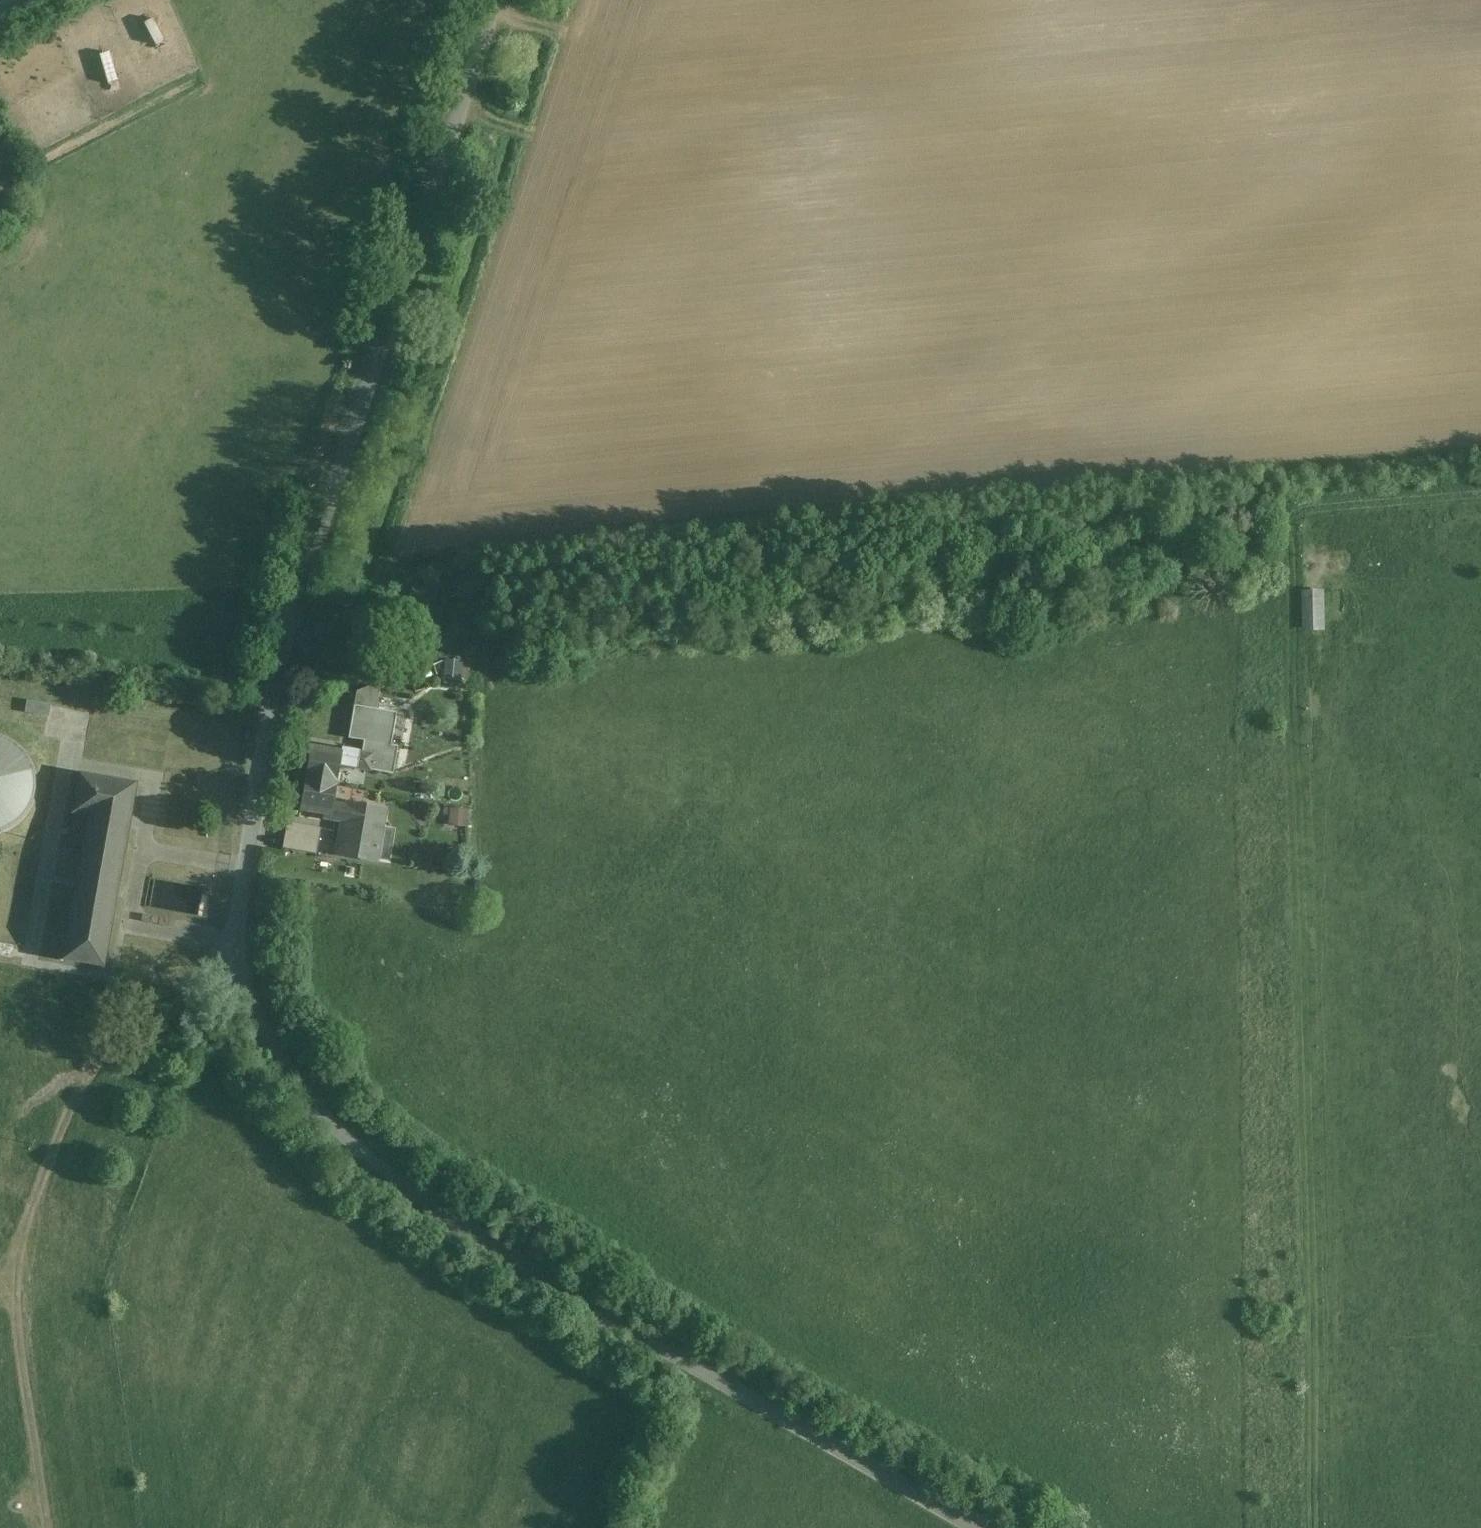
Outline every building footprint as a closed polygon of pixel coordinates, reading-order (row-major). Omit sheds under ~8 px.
[(1330,630),(1329,589),(1305,590),(1307,630),(1330,630)] [(446,658),(445,674),(463,675),(464,660),(446,658)] [(51,704),(25,700),(24,714),(49,718),(51,704)] [(396,713),(354,706),(348,739),(364,741),(361,753),(341,750),(340,754),(341,754),(339,765),(393,774),(398,747),(391,745),(396,713)] [(14,827),(26,815),(35,797),(36,777),(29,758),(15,744),(0,737),(0,833),(14,827)] [(340,754),(310,748),(305,780),(336,785),(339,765),(341,754),(340,754)] [(135,786),(79,775),(65,850),(82,853),(63,961),(102,968),(135,786)] [(336,785),(305,780),(300,808),(330,813),(332,801),(333,801),(336,785)] [(362,807),(333,801),(332,801),(330,813),(329,819),(343,821),(337,855),(373,862),(383,809),(362,805),(362,807)] [(467,826),(467,807),(450,807),(450,826),(467,826)] [(320,829),(287,823),(282,848),(315,854),(320,829)] [(0,883),(0,886),(0,933),(20,936),(28,888),(0,883)] [(0,944),(0,957),(12,959),(14,947),(0,944)]
